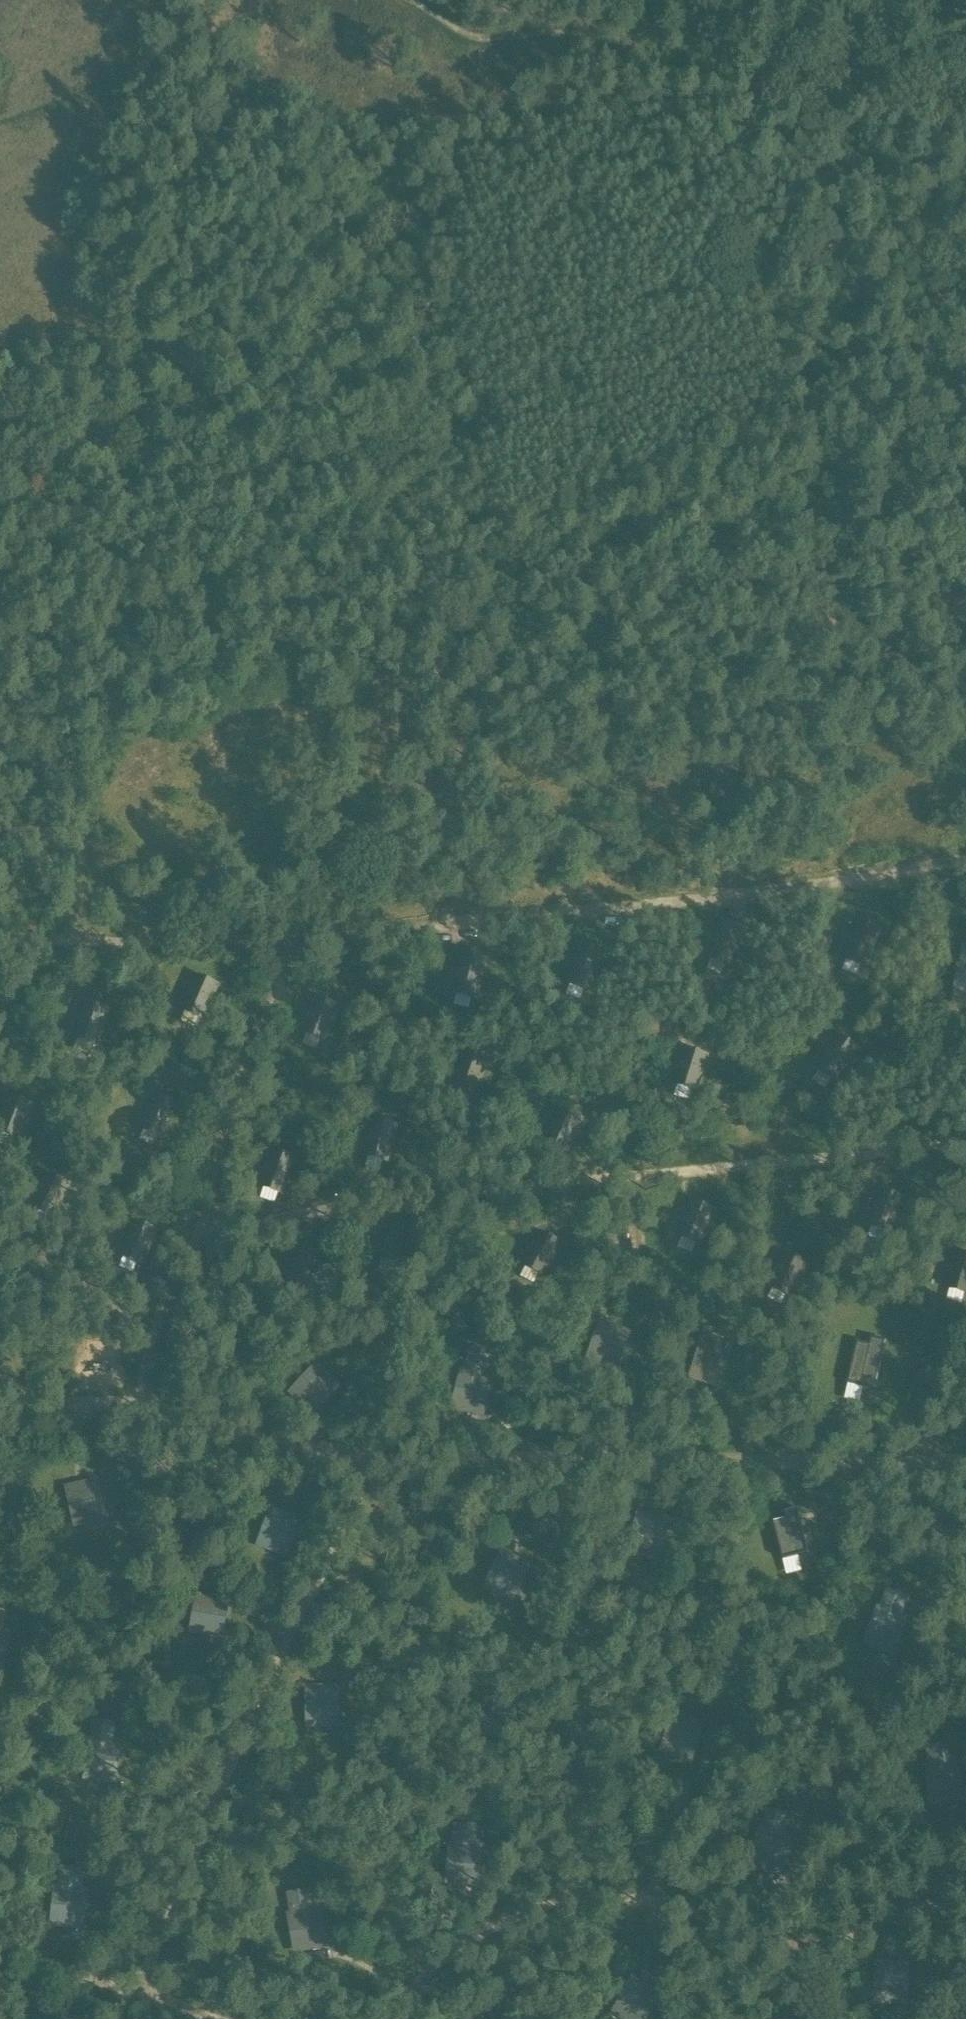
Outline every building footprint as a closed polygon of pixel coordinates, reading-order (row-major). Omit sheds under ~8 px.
[(729,964),(744,928),(723,920),(708,956),(729,964)] [(864,965),(878,928),(858,920),(844,956),(864,965)] [(963,942),(960,963),(956,962),(952,1004),(965,1006),(965,943),(963,942)] [(587,990),(602,953),(581,944),(567,982),(587,990)] [(475,997),(484,959),(463,954),(453,992),(475,997)] [(204,1019),(220,983),(196,974),(181,1009),(204,1019)] [(324,1038),(337,1005),(317,996),(303,1031),(324,1038)] [(98,1045),(110,1007),(84,999),(73,1037),(98,1045)] [(835,1080),(856,1047),(839,1035),(816,1068),(835,1080)] [(696,1088),(706,1054),(686,1048),(675,1082),(696,1088)] [(473,1097),(484,1062),(463,1056),(452,1091),(473,1097)] [(34,1102),(10,1093),(0,1118),(0,1133),(19,1141),(34,1102)] [(163,1140),(181,1104),(153,1093),(140,1128),(163,1140)] [(565,1150),(579,1118),(559,1109),(546,1142),(565,1150)] [(386,1160),(396,1124),(375,1119),(366,1155),(386,1160)] [(282,1192),(294,1157),(272,1151),(260,1186),(282,1192)] [(54,1218),(71,1182),(48,1172),(30,1207),(54,1218)] [(889,1230),(901,1196),(880,1190),(868,1224),(889,1230)] [(699,1242),(713,1209),(693,1201),(679,1234),(699,1242)] [(143,1265),(159,1228),(135,1219),(119,1255),(143,1265)] [(542,1273),(559,1242),(539,1231),(524,1264),(542,1273)] [(307,1289),(320,1256),(300,1248),(286,1281),(307,1289)] [(955,1252),(947,1287),(965,1291),(965,1254),(955,1252)] [(790,1294),(806,1261),(785,1253),(770,1285),(790,1294)] [(621,1361),(631,1331),(598,1320),(584,1359),(601,1366),(605,1355),(621,1361)] [(880,1371),(886,1342),(852,1334),(843,1375),(861,1379),(864,1367),(880,1371)] [(702,1337),(691,1380),(718,1387),(727,1351),(718,1349),(720,1342),(702,1337)] [(485,1374),(490,1354),(467,1348),(463,1368),(460,1368),(450,1408),(468,1413),(470,1402),(486,1405),(493,1376),(485,1374)] [(321,1408),(342,1385),(316,1361),(287,1392),(302,1405),(309,1396),(321,1408)] [(73,1527),(91,1523),(88,1512),(106,1509),(98,1479),(64,1486),(73,1527)] [(292,1547),(303,1519),(270,1506),(255,1545),(272,1552),(276,1541),(292,1547)] [(663,1548),(671,1518),(636,1510),(626,1550),(644,1555),(647,1543),(663,1548)] [(519,1592),(532,1565),(500,1550),(481,1588),(499,1595),(504,1585),(519,1592)] [(900,1614),(907,1596),(886,1587),(879,1606),(877,1605),(861,1644),(878,1651),(882,1639),(898,1645),(908,1617),(900,1614)] [(226,1628),(230,1598),(196,1592),(188,1634),(207,1637),(210,1625),(226,1628)] [(7,1610),(0,1609),(0,1660),(6,1661),(11,1632),(3,1630),(7,1610)] [(324,1728),(323,1716),(340,1716),(339,1685),(304,1686),(304,1727),(324,1728)] [(696,1749),(704,1721),(672,1711),(659,1752),(676,1757),(680,1746),(696,1749)] [(113,1741),(115,1722),(92,1719),(90,1738),(87,1738),(82,1780),(101,1782),(102,1770),(119,1772),(121,1742),(113,1741)] [(951,1761),(949,1742),(925,1744),(927,1764),(924,1764),(929,1807),(946,1804),(944,1792),(963,1791),(959,1761),(951,1761)] [(784,1832),(788,1813),(765,1807),(761,1826),(759,1826),(747,1866),(766,1871),(768,1860),(785,1863),(791,1833),(784,1832)] [(475,1844),(477,1826),(454,1823),(452,1841),(448,1841),(444,1883),(463,1885),(464,1873),(481,1875),(483,1845),(475,1844)] [(80,1887),(83,1867),(60,1864),(57,1884),(54,1884),(49,1925),(68,1928),(69,1916),(85,1918),(90,1888),(80,1887)] [(312,1907),(309,1888),(286,1892),(289,1911),(286,1912),(292,1954),(312,1951),(309,1938),(326,1936),(321,1906),(312,1907)] [(908,1993),(910,1963),(875,1961),(873,2003),(891,2004),(892,1992),(908,1993)] [(660,1993),(630,1976),(610,2013),(621,2018),(628,2018),(632,2012),(646,2018),(647,2018),(660,1993)]
